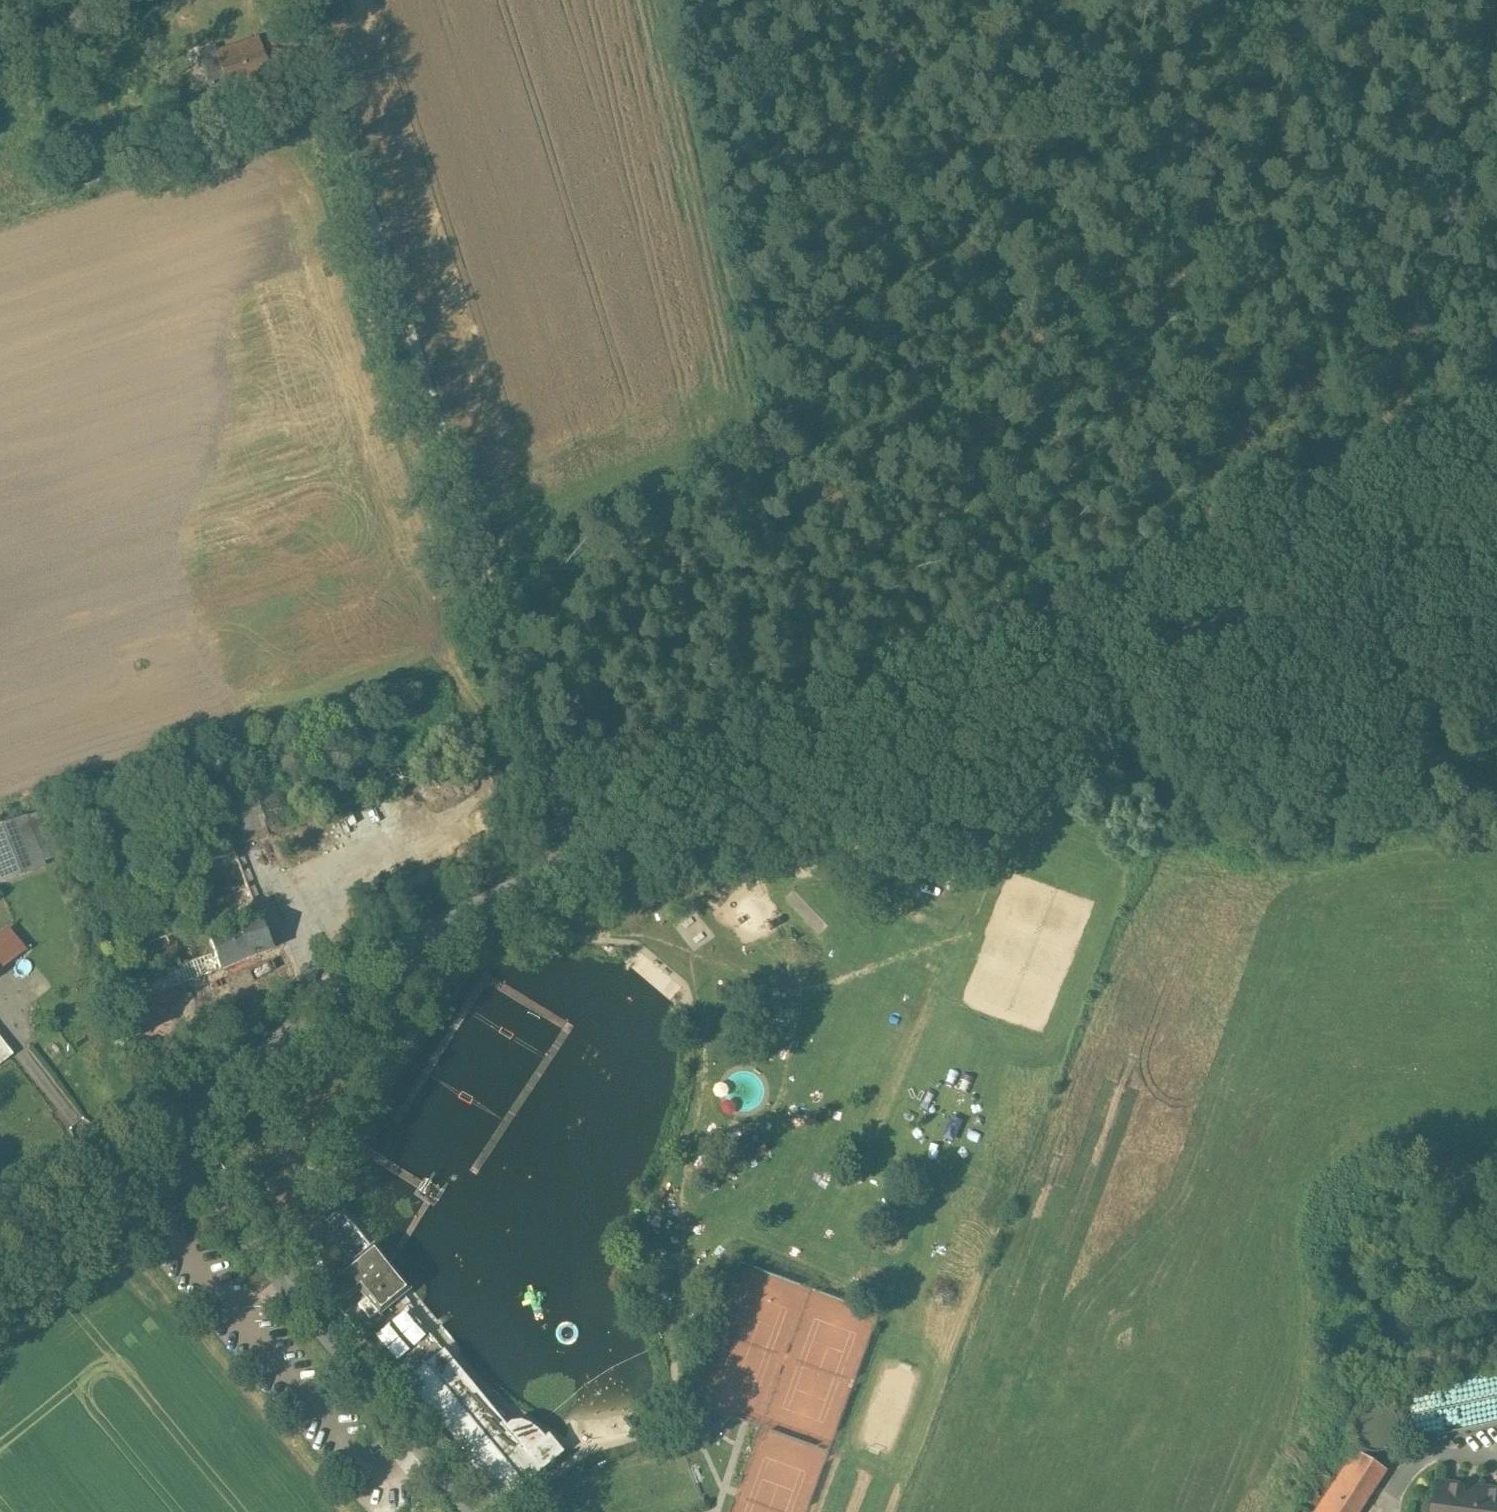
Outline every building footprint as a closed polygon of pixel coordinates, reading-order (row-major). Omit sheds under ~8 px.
[(215,52),(214,52),(218,64),(203,69),(210,89),(266,71),(256,39),(215,52)] [(213,47),(198,51),(203,69),(218,64),(214,52),(215,52),(213,47)] [(303,782),(256,795),(257,797),(268,835),(315,820),(310,801),(311,801),(311,799),(309,799),(303,782)] [(257,797),(217,813),(226,836),(230,845),(231,848),(268,835),(257,797)] [(0,826),(0,879),(41,863),(24,817),(0,826)] [(226,836),(216,840),(220,849),(230,845),(226,836)] [(233,853),(184,871),(193,894),(172,902),(182,930),(200,923),(206,939),(258,919),(233,853)] [(258,919),(206,939),(212,956),(217,969),(218,970),(270,950),(258,919)] [(182,930),(104,958),(115,990),(138,982),(212,956),(206,939),(200,923),(182,930)] [(0,934),(0,964),(2,966),(22,950),(5,930),(0,934)] [(212,956),(138,982),(143,996),(217,969),(212,956)] [(17,1054),(0,1031),(0,1067),(17,1054)] [(307,1249),(299,1238),(290,1245),(298,1255),(307,1249)] [(378,1252),(374,1249),(367,1250),(363,1256),(345,1271),(367,1297),(358,1305),(370,1318),(396,1297),(401,1294),(403,1288),(402,1283),(397,1279),(379,1258),(378,1252)] [(346,1296),(333,1280),(322,1289),(335,1305),(346,1296)] [(505,1426),(443,1351),(408,1379),(408,1380),(470,1457),(464,1461),(500,1505),(524,1485),(559,1456),(544,1438),(543,1437),(537,1431),(529,1425),(521,1422),(519,1422),(510,1423),(505,1426)] [(1396,1436),(1398,1426),(1396,1417),(1391,1409),(1383,1404),(1373,1402),(1364,1404),(1356,1410),(1351,1418),(1349,1427),(1351,1436),(1357,1444),(1365,1449),(1374,1451),(1383,1449),(1391,1444),(1396,1436)] [(1319,1511),(1360,1511),(1387,1470),(1359,1451),(1319,1511)] [(1440,1485),(1436,1511),(1479,1511),(1482,1490),(1440,1485)] [(1482,1490),(1479,1511),(1496,1511),(1496,1492),(1482,1490)]
